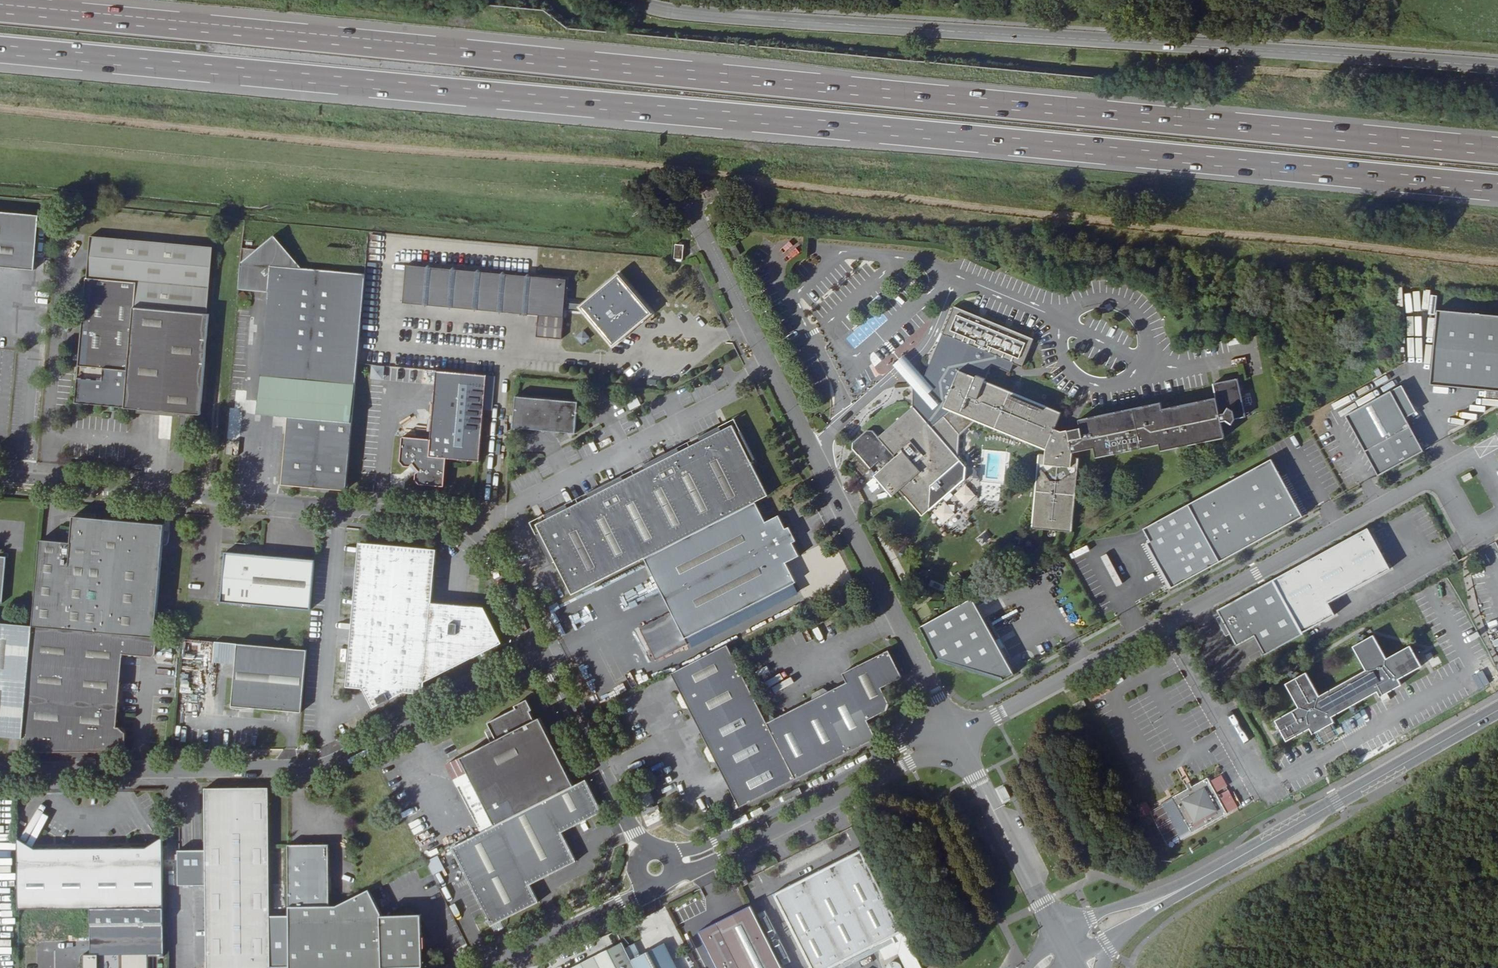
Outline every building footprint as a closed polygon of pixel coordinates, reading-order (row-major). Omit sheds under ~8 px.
[(719,208),(714,211),(717,218),(723,215),(719,208)] [(0,216),(0,271),(17,272),(17,264),(34,265),(39,219),(0,216)] [(135,309),(210,317),(216,245),(89,234),(85,281),(136,286),(135,309)] [(345,492),(364,273),(299,267),(272,234),(238,260),(235,293),(266,296),(254,422),(286,424),(280,486),(345,492)] [(785,258),(797,252),(791,241),(780,247),(785,258)] [(34,274),(34,265),(17,264),(17,272),(34,274)] [(564,279),(406,264),(403,303),(560,317),(561,311),(578,312),(610,344),(650,313),(617,276),(579,300),(562,298),(564,279)] [(75,407),(202,417),(210,317),(135,309),(136,286),(85,281),(75,407)] [(925,375),(912,387),(913,393),(911,411),(883,439),(875,433),(864,432),(855,441),(852,451),(861,459),(854,467),(868,482),(875,475),(870,469),(877,464),(886,473),(879,480),(898,501),(905,494),(930,519),(938,511),(938,488),(965,464),(958,457),(959,439),(974,422),(1044,449),(1043,455),(1037,454),(1024,525),(1066,532),(1077,460),(1071,459),(1074,446),(1098,444),(1099,451),(1163,441),(1164,446),(1227,437),(1226,425),(1236,424),(1239,418),(1249,418),(1243,382),(1219,385),(1221,396),(1166,404),(1165,400),(1084,413),(1086,423),(1060,427),(1056,425),(1061,412),(982,383),(986,370),(1013,379),(1029,333),(948,307),(939,334),(943,335),(941,342),(937,342),(925,375)] [(877,309),(845,338),(855,348),(886,319),(877,309)] [(1437,312),(1430,385),(1497,391),(1497,318),(1437,312)] [(582,344),(590,337),(582,329),(575,336),(582,344)] [(899,371),(912,387),(925,375),(910,361),(905,355),(893,365),(899,371)] [(370,379),(383,379),(384,366),(370,365),(370,379)] [(486,376),(437,371),(429,439),(404,438),(400,467),(410,468),(416,474),(415,485),(443,488),(447,461),(478,463),(486,376)] [(578,404),(515,398),(512,430),(575,435),(578,404)] [(1410,426),(1365,451),(1378,475),(1424,451),(1410,426)] [(765,499),(772,496),(737,427),(538,529),(574,597),(608,579),(646,560),(765,499)] [(1272,458),(1189,504),(1220,562),(1304,516),(1284,481),(1272,458)] [(1474,471),(1465,476),(1468,481),(1476,476),(1474,471)] [(1287,480),(1284,481),(1304,516),(1306,515),(1287,480)] [(646,560),(687,642),(806,582),(794,557),(805,551),(800,541),(803,540),(796,526),(793,527),(788,515),(777,521),(765,499),(646,560)] [(1220,562),(1189,504),(1144,528),(1151,540),(1147,542),(1173,588),(1220,562)] [(73,543),(42,539),(34,624),(156,635),(165,524),(75,518),(73,543)] [(1368,528),(1273,579),(1302,632),(1334,614),(1328,602),(1390,568),(1368,528)] [(438,549),(362,542),(349,684),(366,686),(377,706),(410,690),(424,692),(425,683),(506,640),(490,607),(433,601),(438,549)] [(1173,588),(1147,542),(1145,543),(1170,589),(1173,588)] [(0,549),(0,552),(2,552),(1,558),(7,559),(11,559),(12,550),(0,549)] [(312,614),(317,564),(224,556),(220,607),(312,614)] [(1273,579),(1217,610),(1237,646),(1255,636),(1265,654),(1303,634),(1302,632),(1273,579)] [(619,600),(612,604),(617,614),(633,606),(632,603),(654,593),(649,582),(617,596),(619,600)] [(974,599),(919,624),(937,664),(1003,677),(1009,675),(974,599)] [(24,739),(34,624),(0,621),(0,737),(24,739)] [(24,739),(23,751),(95,751),(99,745),(105,745),(108,751),(130,750),(132,730),(124,725),(121,725),(128,653),(159,655),(161,635),(156,635),(34,624),(24,739)] [(1308,737),(1328,727),(1330,725),(1327,720),(1370,696),(1372,702),(1395,690),(1392,684),(1416,670),(1405,649),(1380,662),(1368,639),(1345,651),(1358,674),(1315,698),(1303,675),(1279,688),(1292,711),(1267,724),(1278,746),(1303,733),(1304,733),(1306,738),(1308,737)] [(309,648),(239,642),(233,706),(238,709),(253,707),(304,711),(309,648)] [(870,720),(892,708),(884,689),(905,679),(891,651),(845,675),(849,684),(832,692),(826,689),(818,693),(815,700),(776,720),(770,717),(766,719),(729,646),(671,675),(681,696),(678,702),(683,711),(690,712),(709,750),(706,756),(711,764),(717,765),(737,804),(733,809),(735,813),(878,740),(870,720)] [(1434,650),(1424,654),(1430,668),(1439,664),(1434,650)] [(1076,710),(1084,706),(1081,701),(1074,705),(1076,710)] [(533,724),(537,722),(529,707),(487,728),(488,730),(489,732),(528,713),(533,724)] [(574,789),(575,789),(540,721),(537,722),(533,724),(528,713),(489,732),(490,734),(495,744),(489,747),(459,761),(493,830),(574,789)] [(1334,737),(1328,727),(1308,737),(1312,746),(1318,747),(1334,737)] [(485,737),(489,747),(495,744),(490,734),(485,737)] [(1211,780),(1217,791),(1221,788),(1215,777),(1211,780)] [(1202,779),(1167,798),(1169,802),(1177,818),(1185,833),(1220,815),(1231,809),(1228,803),(1217,809),(1210,794),(1204,783),(1202,779)] [(1211,780),(1204,783),(1210,794),(1217,791),(1211,780)] [(1003,785),(995,789),(1001,802),(1010,798),(1003,785)] [(645,786),(634,792),(643,811),(655,805),(645,786)] [(202,788),(203,848),(176,848),(176,883),(204,883),(205,967),(270,967),(290,967),(289,916),(270,916),(268,788),(202,788)] [(493,830),(449,852),(490,936),(540,911),(531,891),(578,867),(570,849),(596,836),(574,789),(493,830)] [(1146,801),(1134,806),(1139,818),(1151,813),(1146,801)] [(1169,802),(1158,807),(1166,823),(1177,818),(1169,802)] [(38,848),(18,841),(18,909),(165,906),(165,837),(146,845),(38,848)] [(289,845),(289,907),(330,907),(329,845),(289,845)] [(863,850),(774,895),(811,967),(845,967),(894,944),(905,967),(922,967),(907,938),(906,936),(863,850)] [(426,861),(431,875),(443,870),(438,856),(426,861)] [(747,882),(744,876),(739,879),(742,885),(747,882)] [(290,967),(388,967),(422,965),(421,951),(424,951),(423,936),(420,936),(420,919),(384,921),(383,918),(370,891),(338,907),(330,907),(289,907),(289,916),(290,967)] [(18,909),(19,958),(100,957),(100,967),(150,967),(149,957),(165,956),(165,906),(18,909)] [(751,906),(701,932),(719,967),(783,967),(751,906)] [(422,916),(383,918),(384,921),(420,919),(420,936),(423,936),(422,916)] [(623,941),(569,967),(636,967),(626,947),(623,941)] [(636,967),(677,967),(666,944),(643,954),(637,941),(626,947),(636,967)] [(388,967),(424,967),(424,951),(421,951),(422,965),(388,967)]
